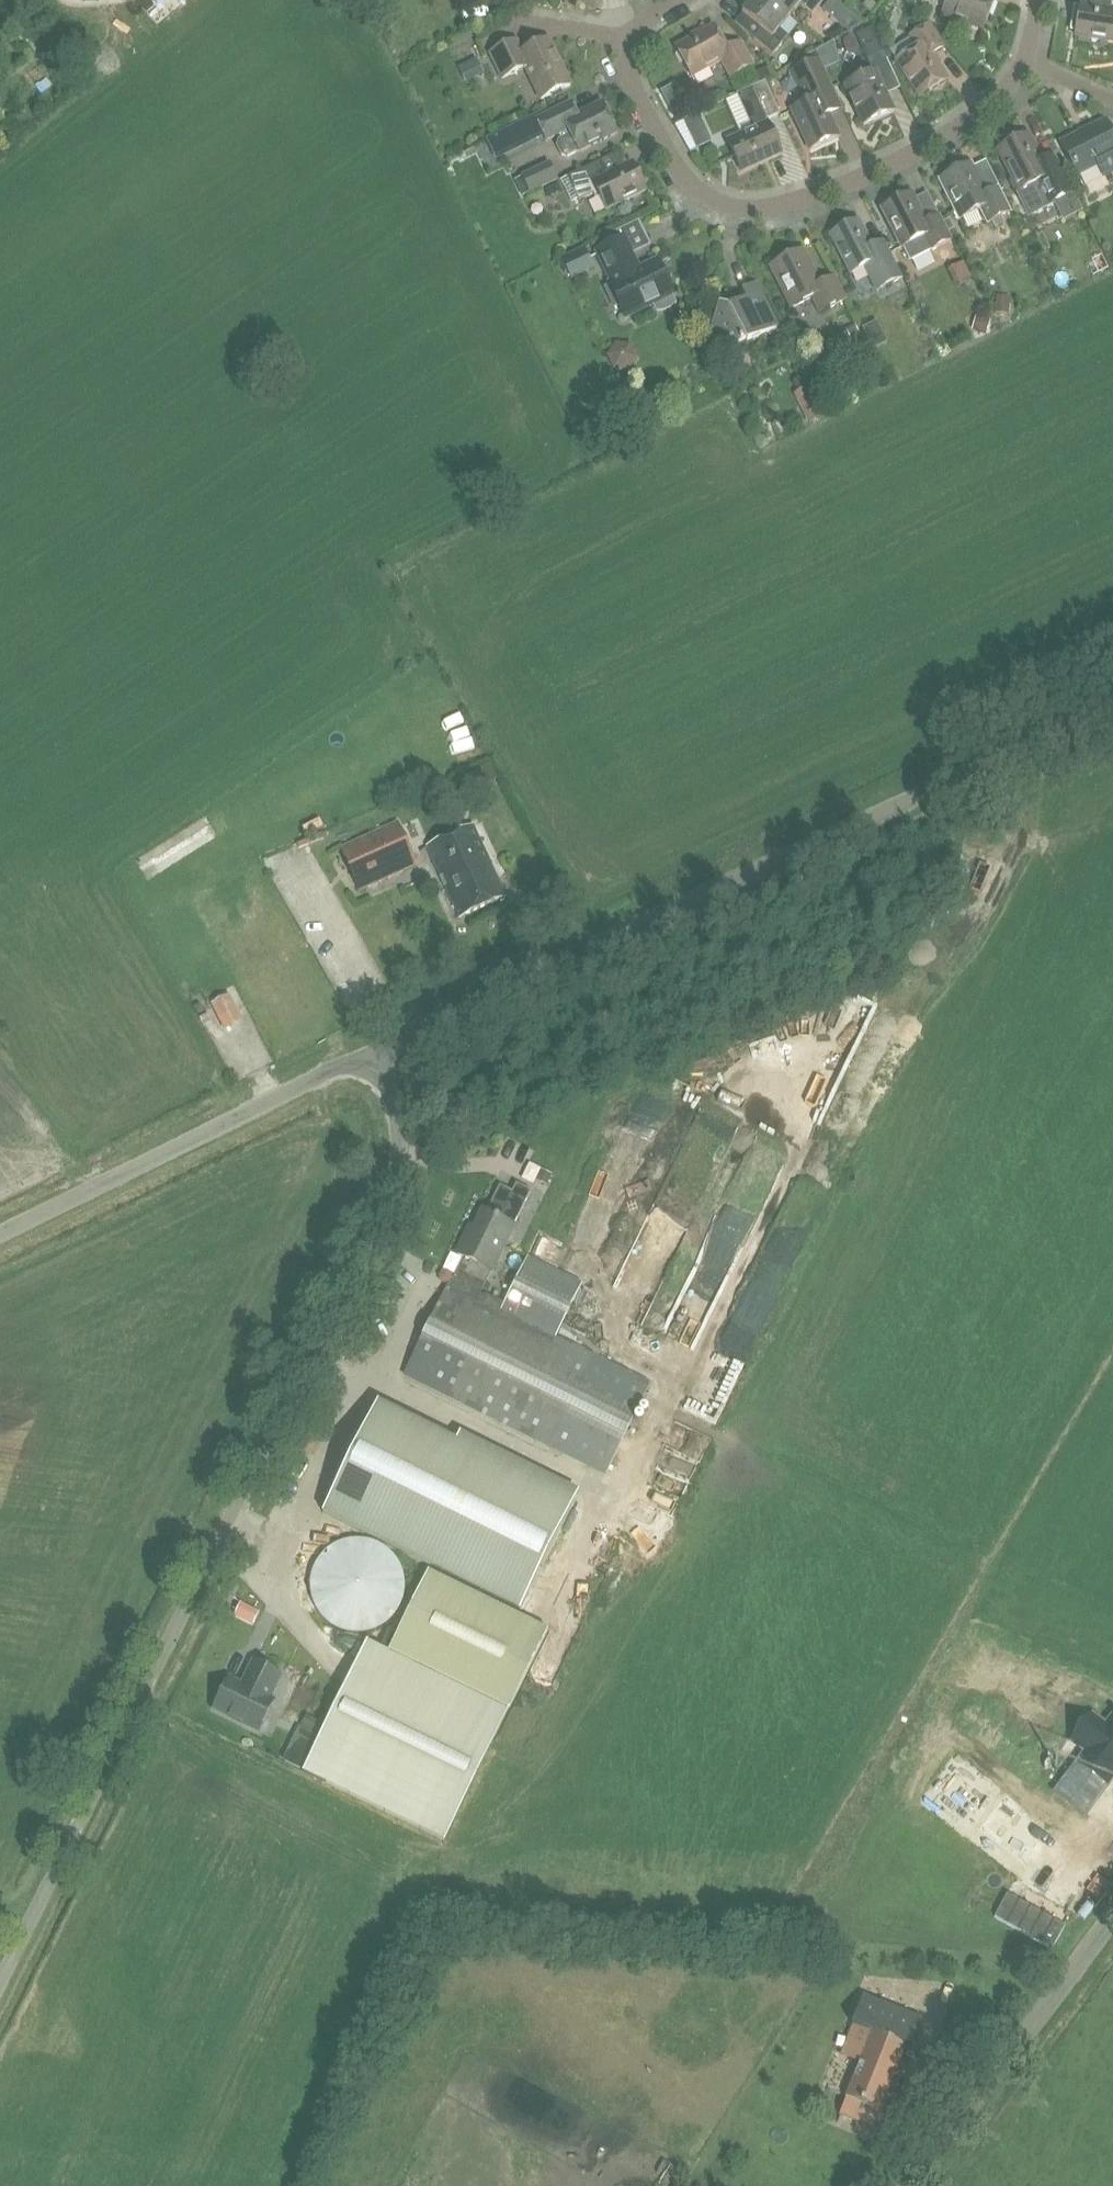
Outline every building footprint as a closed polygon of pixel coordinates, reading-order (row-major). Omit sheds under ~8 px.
[(769,0),(752,0),(742,12),(760,27),(752,37),(773,54),(788,35),(779,28),(789,16),(769,0)] [(789,16),(799,4),(812,15),(824,0),(769,0),(789,16)] [(995,0),(948,0),(942,14),(983,30),(995,0)] [(1109,10),(1080,5),(1075,36),(1112,42),(1112,0),(1111,0),(1109,10)] [(861,24),(848,13),(838,25),(847,32),(861,24)] [(919,98),(948,80),(932,54),(944,47),(929,24),(910,36),(917,48),(896,61),(919,98)] [(730,77),(753,64),(740,42),(726,49),(713,26),(675,47),(692,77),(721,61),(730,77)] [(871,67),(888,59),(873,27),(856,35),(871,67)] [(541,99),(570,85),(548,40),(523,52),(517,40),(489,53),(501,78),(525,67),(541,99)] [(843,110),(818,55),(795,65),(793,69),(794,71),(791,72),(805,104),(792,110),(810,150),(838,137),(829,116),(843,110)] [(864,125),(893,112),(875,72),(845,85),(864,125)] [(781,152),(768,124),(767,120),(780,114),(765,81),(737,94),(754,130),(728,142),(741,170),(781,152)] [(578,152),(617,133),(602,102),(577,115),(571,102),(535,119),(546,140),(567,130),(569,134),(558,140),(556,145),(561,155),(567,157),(578,151),(578,152)] [(1112,172),(1112,135),(1105,120),(1060,143),(1077,175),(1097,165),(1103,177),(1112,172)] [(1073,192),(1054,155),(1041,162),(1027,135),(998,150),(1030,213),(1073,192)] [(606,210),(646,191),(632,163),(606,175),(599,161),(567,177),(579,201),(593,194),(595,198),(599,196),(606,210)] [(521,176),(527,190),(530,195),(559,181),(550,162),(521,176)] [(987,222),(1010,211),(998,187),(986,193),(971,163),(939,180),(959,219),(980,209),(987,222)] [(883,208),(908,259),(909,261),(951,240),(938,215),(925,222),(910,194),(883,208)] [(949,219),(943,222),(949,233),(954,230),(949,219)] [(831,235),(851,274),(866,266),(878,290),(902,277),(884,241),(872,247),(858,221),(831,235)] [(651,304),(655,313),(663,313),(670,309),(675,304),(671,295),(673,294),(657,260),(639,269),(623,237),(597,250),(612,282),(609,284),(625,317),(651,304)] [(575,277),(600,266),(592,249),(567,260),(575,277)] [(820,313),(845,300),(833,276),(819,283),(802,250),(771,265),(792,308),(812,297),(820,313)] [(970,261),(954,263),(957,280),(973,277),(970,261)] [(747,343),(778,327),(756,283),(742,290),(746,299),(729,308),(720,305),(712,329),(724,352),(746,341),(747,343)] [(802,405),(816,398),(811,387),(797,394),(802,405)] [(360,890),(416,865),(397,823),(341,848),(360,890)] [(460,917),(506,896),(473,825),(427,846),(460,917)] [(1002,874),(1000,844),(974,846),(975,876),(1002,874)] [(215,1005),(226,1027),(239,1020),(231,1003),(229,998),(215,1005)] [(871,1078),(884,1085),(891,1070),(878,1064),(871,1078)] [(465,1242),(493,1258),(519,1215),(491,1198),(465,1242)] [(686,1215),(647,1203),(642,1218),(654,1222),(645,1249),(673,1258),(686,1215)] [(557,1251),(580,1244),(573,1221),(550,1228),(557,1251)] [(449,1284),(405,1374),(607,1473),(651,1384),(556,1337),(582,1284),(528,1257),(505,1303),(487,1294),(479,1295),(477,1298),(449,1284)] [(389,1344),(397,1336),(382,1321),(374,1329),(389,1344)] [(432,1495),(458,1442),(378,1402),(323,1513),(521,1611),(550,1553),(432,1495)] [(530,1533),(536,1515),(517,1509),(514,1517),(503,1513),(499,1523),(530,1533)] [(312,1573),(310,1585),(312,1598),(315,1609),(324,1619),(334,1628),(345,1631),(357,1633),(370,1631),(381,1628),(391,1619),(399,1609),(403,1598),(405,1585),(403,1573),(398,1562),(391,1552),(381,1545),(370,1540),(357,1538),(345,1540),(334,1545),(324,1552),(316,1562),(312,1573)] [(428,1570),(389,1651),(367,1640),(304,1771),(445,1841),(548,1629),(428,1570)] [(253,1626),(259,1613),(241,1603),(234,1616),(253,1626)] [(281,1675),(256,1662),(244,1686),(230,1679),(215,1709),(260,1731),(275,1701),(270,1699),(281,1675)] [(1058,1787),(1075,1800),(1095,1774),(1108,1783),(1112,1776),(1112,1714),(1105,1724),(1093,1715),(1073,1741),(1085,1751),(1058,1787)] [(973,1827),(1019,1862),(1046,1827),(999,1792),(973,1827)] [(923,2020),(866,1997),(864,1996),(840,2057),(860,2064),(841,2115),(875,2128),(897,2071),(907,2047),(911,2049),(923,2020)]
